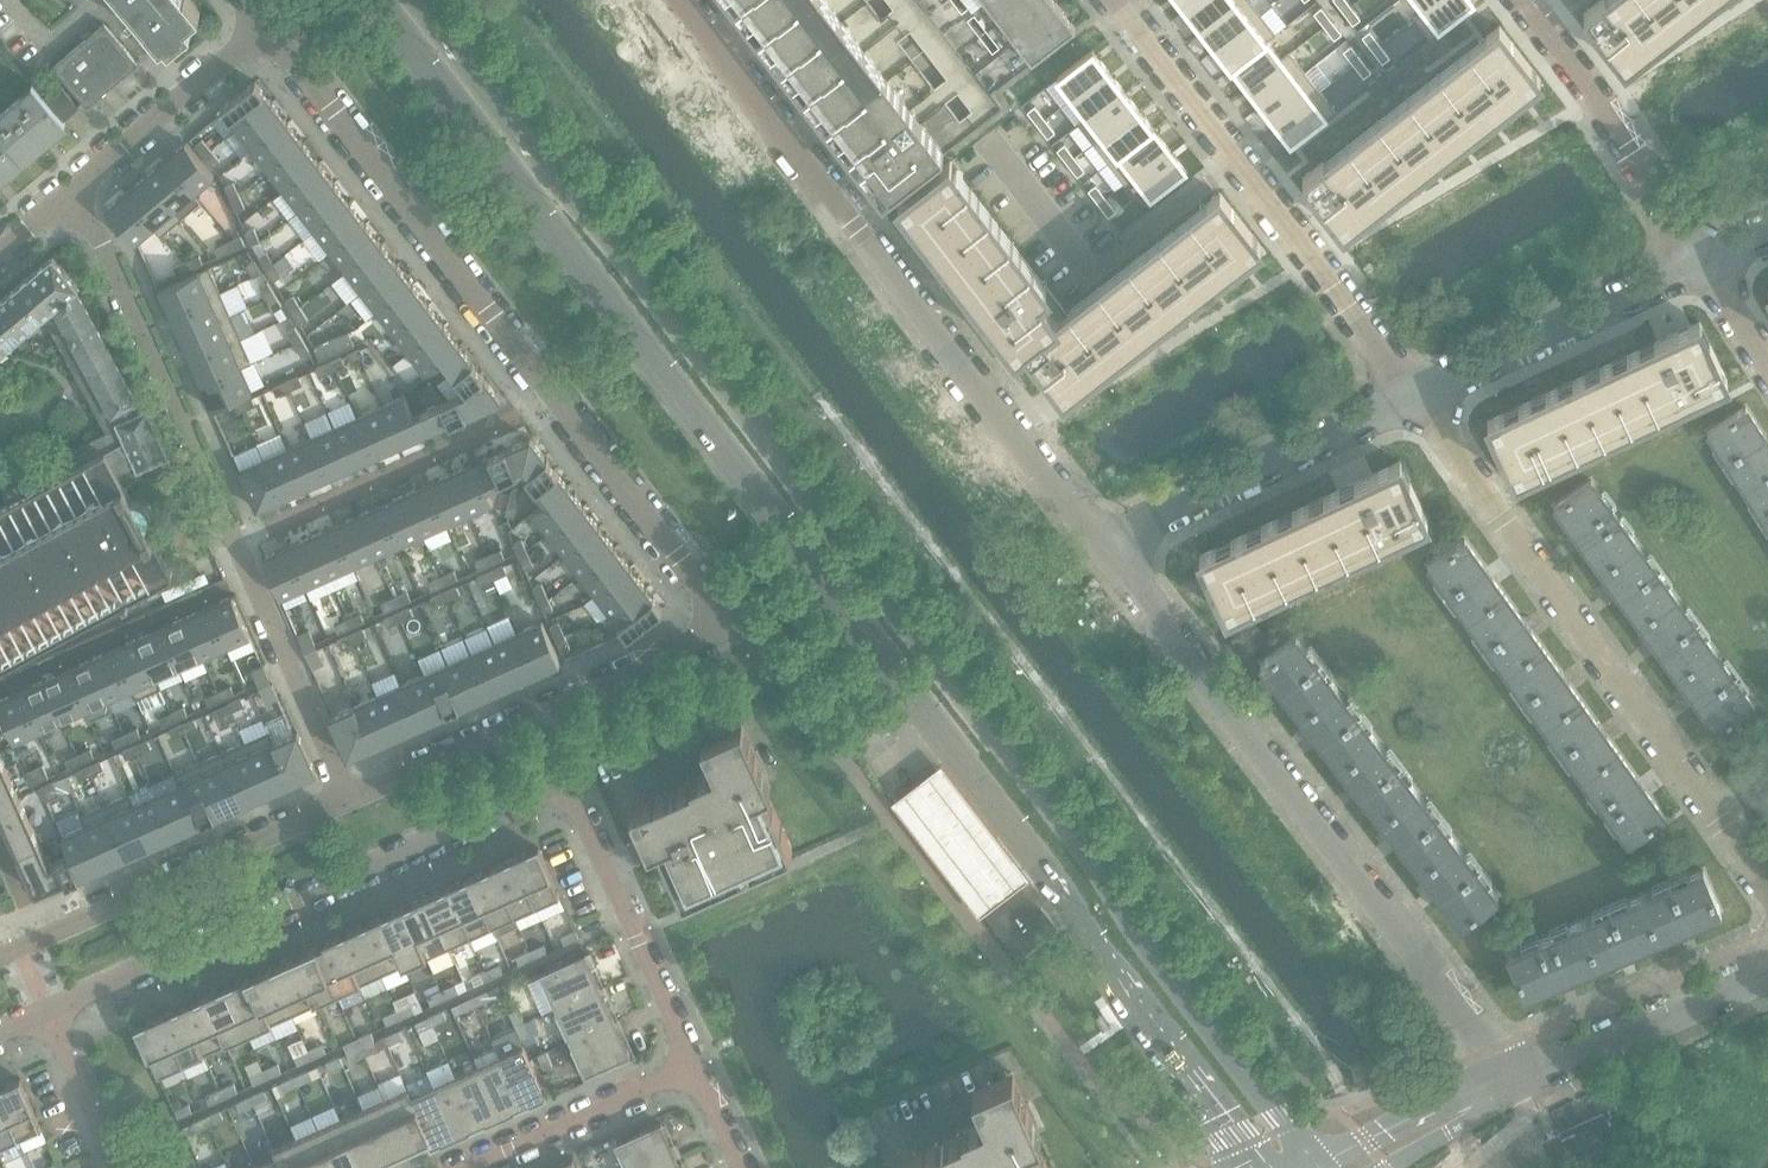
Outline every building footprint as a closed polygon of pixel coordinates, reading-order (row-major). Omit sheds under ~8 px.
[(192,0),(126,0),(146,24),(161,43),(201,11),(192,0)] [(885,196),(945,149),(1001,107),(990,92),(919,0),(734,0),(885,196)] [(1015,39),(999,19),(984,0),(919,0),(990,92),(1031,61),(1015,39)] [(1024,0),(984,0),(999,19),(1024,0)] [(1059,5),(1055,0),(1024,0),(999,19),(1015,39),(1059,5)] [(1185,11),(1199,0),(1177,0),(1185,11)] [(1185,11),(1200,30),(1236,2),(1234,0),(1199,0),(1185,11)] [(1342,13),(1350,7),(1345,0),(1333,0),(1342,13)] [(1423,12),(1438,0),(1414,0),(1423,12)] [(1423,12),(1439,33),(1475,6),(1471,0),(1438,0),(1423,12)] [(1583,14),(1625,67),(1711,0),(1600,0),(1583,14)] [(1236,2),(1200,30),(1216,51),(1251,23),(1236,2)] [(1031,61),(1075,27),(1059,5),(1015,39),(1031,61)] [(1350,7),(1342,13),(1352,26),(1360,20),(1350,7)] [(1321,8),(1313,14),(1323,27),(1331,21),(1321,8)] [(1331,21),(1323,27),(1333,40),(1341,34),(1331,21)] [(87,106),(138,63),(104,23),(53,66),(87,106)] [(1251,23),(1216,51),(1230,69),(1266,41),(1251,23)] [(1309,172),(1302,178),(1344,231),(1541,79),(1499,25),(1493,30),(1458,57),(1407,97),(1345,145),(1309,172)] [(1369,32),(1362,38),(1372,51),(1379,45),(1369,32)] [(1266,41),(1230,69),(1244,88),(1280,60),(1266,41)] [(1379,45),(1372,51),(1382,64),(1390,58),(1379,45)] [(1350,47),(1343,52),(1353,66),(1361,60),(1350,47)] [(1093,49),(1057,77),(1073,97),(1109,69),(1093,49)] [(1280,60),(1244,88),(1259,107),(1295,80),(1280,60)] [(1361,60),(1353,66),(1363,79),(1371,73),(1361,60)] [(1109,69),(1073,97),(1088,116),(1124,88),(1109,69)] [(1295,80),(1259,107),(1274,127),(1310,99),(1295,80)] [(237,128),(271,102),(255,81),(221,107),(223,111),(237,128)] [(47,100),(33,83),(31,84),(33,86),(0,114),(0,139),(19,161),(41,142),(42,143),(43,143),(44,144),(53,137),(52,135),(53,134),(52,133),(65,122),(62,118),(47,100)] [(77,106),(62,87),(47,100),(62,118),(77,106)] [(1124,88),(1088,116),(1103,136),(1140,109),(1124,88)] [(1310,99),(1274,127),(1291,148),(1326,120),(1310,99)] [(252,149),(287,122),(271,102),(237,128),(252,149)] [(1035,105),(1028,111),(1038,124),(1046,118),(1035,105)] [(1140,109),(1103,136),(1118,155),(1154,127),(1140,109)] [(1046,118),(1038,124),(1048,137),(1056,131),(1046,118)] [(268,169),(303,142),(287,122),(252,149),(268,169)] [(1154,127),(1118,155),(1134,176),(1170,149),(1154,127)] [(12,164),(13,166),(19,161),(0,139),(0,178),(2,176),(1,175),(2,174),(1,173),(12,164)] [(211,150),(202,139),(195,145),(204,156),(211,150)] [(214,176),(185,142),(165,159),(194,193),(214,176)] [(284,189),(318,163),(303,142),(268,169),(284,189)] [(1066,144),(1058,150),(1068,163),(1076,157),(1066,144)] [(1170,149),(1134,176),(1151,199),(1187,171),(1170,149)] [(220,161),(211,150),(204,156),(213,167),(220,161)] [(1076,157),(1068,163),(1078,176),(1086,170),(1076,157)] [(194,193),(165,159),(145,176),(173,210),(174,209),(194,193)] [(950,159),(897,200),(1016,353),(1025,346),(1068,312),(1066,310),(1044,281),(1026,258),(965,179),(950,159)] [(299,210),(334,183),(318,163),(284,189),(299,210)] [(173,210),(145,176),(125,193),(153,227),(160,236),(182,218),(174,209),(173,210)] [(233,182),(224,185),(230,198),(239,195),(233,182)] [(315,230),(350,203),(334,183),(299,210),(315,230)] [(1096,184),(1089,190),(1099,203),(1107,197),(1096,184)] [(1068,312),(1025,346),(1064,397),(1261,245),(1220,192),(1066,310),(1068,312)] [(153,227),(125,193),(105,210),(133,243),(137,241),(153,227)] [(245,207),(239,195),(230,198),(236,211),(245,207)] [(1107,197),(1099,203),(1109,216),(1117,210),(1107,197)] [(331,250),(365,224),(350,203),(315,230),(331,250)] [(346,271),(381,244),(365,224),(331,250),(346,271)] [(254,228),(245,231),(251,244),(259,240),(254,228)] [(244,244),(241,236),(228,242),(231,250),(244,244)] [(231,250),(228,242),(215,248),(218,256),(231,250)] [(362,291),(397,264),(381,244),(346,271),(362,291)] [(273,263),(266,251),(258,256),(265,268),(273,263)] [(203,263),(199,255),(186,261),(190,269),(203,263)] [(46,317),(107,429),(1,487),(9,501),(104,449),(124,485),(141,475),(141,474),(139,469),(143,467),(170,455),(148,406),(147,406),(139,410),(135,401),(136,400),(108,348),(104,342),(102,337),(98,329),(76,290),(79,287),(53,256),(0,300),(0,355),(46,317)] [(261,272),(254,260),(246,265),(253,277),(261,272)] [(190,269),(186,261),(173,266),(177,275),(190,269)] [(281,276),(273,263),(265,268),(273,280),(281,276)] [(378,311),(412,285),(397,264),(362,291),(378,311)] [(220,291),(209,267),(158,289),(169,314),(209,296),(220,291)] [(267,282),(259,286),(266,298),(274,294),(267,282)] [(393,332),(428,305),(412,285),(378,311),(393,332)] [(282,306),(274,294),(266,298),(274,311),(282,306)] [(300,307),(293,295),(285,300),(292,312),(300,307)] [(220,319),(209,296),(169,314),(180,337),(220,319)] [(409,352),(444,325),(428,305),(393,332),(409,352)] [(308,319),(300,307),(292,312),(300,324),(308,319)] [(230,342),(220,319),(180,337),(190,360),(230,342)] [(1699,321),(1487,420),(1515,480),(1727,381),(1699,321)] [(442,359),(459,345),(444,325),(409,352),(425,373),(442,360),(442,359)] [(302,339),(295,327),(287,331),(294,343),(302,339)] [(348,332),(340,336),(345,348),(354,345),(348,332)] [(345,348),(340,336),(331,340),(337,352),(345,348)] [(309,351),(302,339),(294,343),(301,355),(309,351)] [(337,352),(331,340),(322,343),(328,356),(337,352)] [(241,366),(230,342),(190,360),(201,384),(241,366)] [(328,356),(322,343),(314,347),(320,360),(328,356)] [(501,399),(459,345),(442,359),(442,360),(466,391),(480,409),(501,399)] [(364,356),(360,348),(347,354),(351,362),(364,356)] [(341,357),(328,362),(332,371),(345,365),(341,357)] [(332,371),(328,362),(315,368),(319,377),(332,371)] [(252,390),(241,366),(201,384),(212,408),(252,390)] [(298,376),(285,382),(289,390),(302,384),(298,376)] [(289,390),(285,382),(272,387),(276,396),(289,390)] [(422,435),(480,409),(466,391),(414,415),(413,415),(422,435)] [(413,415),(414,415),(405,395),(381,406),(399,445),(422,435),(413,415)] [(255,405),(251,397),(238,402),(242,411),(255,405)] [(242,411),(238,402),(226,408),(229,417),(242,411)] [(399,445),(381,406),(357,416),(375,456),(399,445)] [(1745,409),(1709,431),(1745,487),(1767,472),(1767,444),(1745,409)] [(375,456),(357,416),(334,427),(352,466),(375,456)] [(352,466),(334,427),(310,437),(328,477),(352,466)] [(328,477),(310,437),(287,448),(305,487),(328,477)] [(522,471),(530,437),(474,462),(485,487),(486,487),(522,471)] [(567,486),(530,437),(522,471),(545,502),(546,502),(567,486)] [(305,487),(287,448),(264,458),(282,498),(305,487)] [(57,636),(124,600),(125,601),(130,598),(130,597),(150,586),(172,574),(147,527),(149,524),(151,519),(151,513),(150,507),(147,502),(142,498),(136,496),(130,496),(124,485),(104,449),(9,501),(0,506),(0,667),(57,636)] [(282,498),(264,458),(239,469),(257,509),(282,498)] [(1400,461),(1199,555),(1227,615),(1428,521),(1400,461)] [(485,487),(474,462),(451,473),(469,513),(493,502),(486,487),(485,487)] [(1745,487),(1767,523),(1767,472),(1745,487)] [(469,513),(451,473),(427,483),(445,523),(469,513)] [(1636,545),(1610,509),(1590,481),(1556,506),(1602,570),(1636,545)] [(445,523),(427,483),(404,494),(422,534),(445,523)] [(548,533),(583,506),(567,486),(546,502),(545,502),(532,512),(548,533)] [(518,503),(521,489),(512,487),(509,500),(518,503)] [(422,534),(404,494),(381,504),(398,544),(422,534)] [(514,516),(518,503),(509,500),(505,514),(514,516)] [(398,544),(381,504),(357,515),(375,555),(398,544)] [(564,553),(599,526),(583,506),(548,533),(564,553)] [(375,555),(357,515),(334,525),(352,565),(375,555)] [(352,565),(334,525),(310,536),(328,576),(352,565)] [(579,573),(614,547),(599,526),(564,553),(579,573)] [(328,576),(310,536),(287,546),(305,586),(328,576)] [(527,552),(521,539),(513,543),(519,556),(527,552)] [(1503,594),(1483,567),(1464,541),(1430,566),(1468,619),(1503,594)] [(1675,598),(1645,557),(1636,545),(1602,570),(1640,623),(1675,598)] [(305,586),(287,546),(263,557),(272,577),(280,597),(305,586)] [(595,594),(630,567),(614,547),(579,573),(595,594)] [(504,558),(501,550),(488,555),(492,564),(504,558)] [(533,565),(527,552),(519,556),(525,569),(533,565)] [(492,564),(488,555),(475,561),(479,569),(492,564)] [(507,573),(503,565),(490,570),(494,579),(507,573)] [(611,614),(645,587),(630,567),(595,594),(611,614)] [(457,579),(454,570),(441,576),(445,585),(457,579)] [(494,579),(490,570),(477,576),(481,585),(494,579)] [(445,585),(441,576),(428,582),(432,590),(445,585)] [(547,596),(541,583),(533,586),(538,600),(547,596)] [(460,594),(456,586),(443,592),(447,600),(460,594)] [(627,635),(662,609),(645,587),(611,614),(625,632),(627,635)] [(411,600),(407,591),(394,597),(398,606),(411,600)] [(447,600),(443,592),(430,597),(434,606),(447,600)] [(1541,647),(1503,594),(1468,619),(1506,672),(1541,647)] [(553,609),(547,596),(538,600),(544,613),(553,609)] [(232,597),(208,607),(226,647),(249,636),(232,597)] [(398,606),(394,597),(381,603),(385,611),(398,606)] [(1713,651),(1705,640),(1675,598),(1640,623),(1678,675),(1713,651)] [(226,647),(208,607),(185,618),(202,657),(226,647)] [(413,615),(409,607),(396,613),(400,621),(413,615)] [(364,621),(360,612),(347,618),(351,627),(364,621)] [(400,621),(396,613),(383,618),(387,627),(400,621)] [(202,657),(185,618),(161,628),(179,668),(202,657)] [(351,627),(347,618),(335,624),(338,632),(351,627)] [(560,661),(542,621),(517,632),(535,672),(560,661)] [(564,635),(558,622),(550,626),(556,639),(564,635)] [(1248,651),(1265,637),(1254,623),(1237,636),(1236,635),(1235,636),(1247,653),(1249,652),(1248,651)] [(179,668),(161,628),(138,639),(155,678),(179,668)] [(366,636),(363,628),(350,633),(353,642),(366,636)] [(315,643),(310,629),(297,634),(303,648),(315,643)] [(535,672),(517,632),(494,643),(512,682),(535,672)] [(353,642),(350,633),(336,639),(340,648),(353,642)] [(570,648),(564,635),(556,639),(561,652),(570,648)] [(1303,715),(1336,689),(1296,636),(1262,662),(1275,679),(1272,681),(1280,691),(1283,689),(1303,715)] [(155,678),(138,639),(114,649),(132,689),(155,678)] [(512,682),(494,643),(471,653),(488,693),(512,682)] [(1579,700),(1541,647),(1506,672),(1544,724),(1579,700)] [(324,662),(318,648),(306,653),(312,667),(324,662)] [(132,689),(114,649),(91,660),(108,699),(132,689)] [(1752,705),(1721,662),(1713,651),(1678,675),(1717,730),(1752,705)] [(488,693),(471,653),(447,663),(465,703),(488,693)] [(108,699),(91,660),(67,670),(85,710),(108,699)] [(465,703),(447,663),(424,674),(442,714),(465,703)] [(270,678),(263,664),(262,665),(252,669),(259,683),(270,678)] [(85,710),(67,670),(44,681),(61,720),(85,710)] [(442,714),(424,674),(400,684),(418,724),(442,714)] [(61,720),(44,681),(21,691),(39,730),(61,720)] [(279,696),(273,683),(261,688),(267,701),(276,697),(279,696)] [(418,724),(400,684),(377,695),(395,735),(418,724)] [(234,694),(230,685),(218,690),(222,699),(234,694)] [(1377,741),(1367,729),(1336,689),(1303,715),(1315,731),(1312,733),(1319,743),(1322,741),(1343,767),(1377,741)] [(222,699),(218,690),(205,696),(209,705),(222,699)] [(21,691),(0,700),(0,708),(6,721),(15,741),(39,730),(21,691)] [(395,735),(377,695),(354,705),(371,745),(395,735)] [(240,697),(228,702),(232,711),(245,706),(240,697)] [(1617,753),(1597,725),(1579,700),(1544,724),(1583,778),(1617,753)] [(220,717),(232,711),(228,702),(215,708),(220,717)] [(371,745),(354,705),(333,715),(329,716),(347,756),(371,745)] [(187,715),(183,706),(171,711),(175,720),(187,715)] [(175,720),(171,711),(158,717),(162,726),(175,720)] [(193,718),(181,723),(185,732),(198,727),(193,718)] [(765,787),(771,784),(742,719),(702,737),(715,765),(691,776),(692,778),(653,796),(652,795),(631,805),(647,841),(656,837),(683,897),(792,848),(765,787)] [(185,732),(181,723),(169,729),(173,738),(185,732)] [(140,736),(137,727),(124,732),(128,741),(140,736)] [(315,770),(297,731),(273,742),(290,781),(315,770)] [(128,741),(124,732),(112,738),(116,747),(128,741)] [(147,739),(134,744),(138,753),(151,748),(147,739)] [(1382,818),(1416,792),(1377,741),(1343,767),(1355,782),(1351,785),(1359,795),(1362,792),(1382,818)] [(290,781),(273,742),(250,752),(267,792),(290,781)] [(138,753),(134,744),(122,750),(126,759),(138,753)] [(94,757),(90,748),(77,753),(81,762),(94,757)] [(267,792),(250,752),(227,763),(244,802),(267,792)] [(81,762),(77,753),(65,759),(69,768),(81,762)] [(1664,817),(1636,778),(1617,753),(1583,778),(1629,842),(1664,817)] [(1767,771),(1767,770),(1757,755),(1731,774),(1741,789),(1767,771)] [(0,756),(0,805),(18,797),(0,756)] [(100,760),(87,765),(91,774),(104,769),(100,760)] [(244,802),(227,763),(203,773),(221,813),(244,802)] [(48,777),(42,764),(34,767),(40,781),(48,777)] [(91,774),(87,765),(75,771),(79,780),(91,774)] [(40,781),(34,767),(28,770),(26,771),(32,784),(40,781)] [(942,767),(896,803),(980,912),(1027,875),(942,767)] [(1767,793),(1767,771),(1741,789),(1752,803),(1767,793)] [(221,813),(203,773),(180,784),(198,823),(221,813)] [(56,780),(47,783),(53,796),(62,792),(56,780)] [(53,796),(47,783),(39,787),(45,800),(53,796)] [(198,823),(180,784),(156,794),(174,834),(198,823)] [(1456,844),(1447,832),(1416,792),(1382,818),(1394,834),(1391,836),(1399,846),(1402,844),(1422,870),(1456,844)] [(1767,814),(1767,793),(1752,803),(1763,818),(1767,814)] [(174,834),(156,794),(133,805),(150,845),(174,834)] [(18,797),(0,805),(0,812),(19,853),(39,844),(18,797)] [(150,845),(133,805),(109,815),(127,855),(150,845)] [(127,855),(109,815),(86,826),(103,866),(127,855)] [(103,866),(86,826),(62,837),(71,856),(80,876),(103,866)] [(49,866),(39,844),(19,853),(36,891),(65,877),(67,882),(80,876),(71,856),(49,866)] [(1496,896),(1487,884),(1456,844),(1422,870),(1434,885),(1431,888),(1436,894),(1439,898),(1442,895),(1462,922),(1496,896)] [(560,895),(545,862),(539,847),(528,852),(527,850),(514,856),(536,906),(560,895)] [(536,906),(514,856),(512,857),(513,858),(506,862),(505,860),(492,866),(514,915),(536,906)] [(514,915),(492,866),(490,867),(491,868),(484,872),(483,870),(470,876),(492,925),(514,915)] [(1719,910),(1702,871),(1641,898),(1658,937),(1676,928),(1678,932),(1689,927),(1688,924),(1719,910)] [(492,925),(470,876),(468,877),(469,878),(461,882),(461,880),(447,886),(470,935),(492,925)] [(470,935),(447,886),(446,887),(447,888),(439,892),(439,890),(425,896),(448,945),(470,935)] [(1058,927),(1041,905),(1034,898),(1027,892),(1018,888),(1009,886),(999,886),(990,888),(981,891),(973,896),(972,897),(1018,957),(1058,927)] [(448,945),(425,896),(412,902),(413,903),(405,907),(405,905),(403,906),(426,955),(448,945)] [(1658,937),(1641,898),(1581,923),(1598,962),(1616,954),(1618,958),(1629,953),(1628,949),(1658,937)] [(426,955),(403,906),(390,912),(391,913),(383,917),(383,915),(381,916),(404,965),(426,955)] [(404,965),(381,916),(368,922),(369,923),(361,927),(360,925),(359,926),(381,975),(404,965)] [(1598,962),(1581,923),(1509,954),(1525,993),(1557,980),(1558,983),(1570,978),(1568,975),(1598,962)] [(381,975),(359,926),(346,932),(346,933),(339,936),(338,935),(337,935),(359,985),(381,975)] [(579,939),(575,930),(561,936),(565,945),(579,939)] [(359,985),(337,935),(324,942),(324,943),(317,946),(316,945),(315,945),(337,995),(359,985)] [(547,953),(543,944),(529,950),(533,959),(547,953)] [(337,995),(315,945),(301,952),(301,953),(294,957),(293,955),(315,1005),(337,995)] [(533,959),(529,950),(515,956),(519,965),(533,959)] [(600,987),(591,966),(597,963),(591,951),(540,974),(543,980),(554,1003),(553,1003),(555,1008),(606,985),(606,984),(600,987)] [(315,1005),(293,955),(278,962),(279,963),(272,967),(271,965),(293,1015),(315,1005)] [(503,973),(499,963),(485,970),(489,979),(503,973)] [(293,1015),(271,965),(256,972),(257,973),(249,977),(249,975),(271,1024),(293,1015)] [(489,979),(485,970),(471,976),(475,985),(489,979)] [(271,1024),(249,975),(234,982),(235,983),(227,987),(248,1034),(271,1024)] [(459,992),(455,983),(441,990),(445,999),(459,992)] [(615,1019),(606,999),(612,997),(606,985),(555,1008),(557,1012),(558,1011),(568,1035),(570,1040),(621,1017),(615,1019)] [(248,1034),(227,987),(217,991),(216,990),(204,995),(226,1044),(248,1034)] [(445,999),(441,990),(427,996),(431,1005),(445,999)] [(491,999),(487,990),(473,996),(477,1005),(491,999)] [(226,1044),(204,995),(201,996),(202,998),(195,1001),(194,1000),(182,1005),(204,1054),(226,1044)] [(477,1005),(473,996),(459,1002),(463,1011),(477,1005)] [(415,1012),(411,1003),(397,1009),(401,1018),(415,1012)] [(204,1054),(182,1005),(180,1006),(181,1007),(174,1010),(173,1009),(160,1015),(182,1064),(204,1054)] [(524,1022),(518,1008),(509,1012),(515,1026),(524,1022)] [(401,1018),(397,1009),(383,1016),(387,1025),(401,1018)] [(447,1019),(442,1010),(428,1016),(433,1025),(447,1019)] [(182,1064),(160,1015),(147,1021),(147,1022),(137,1027),(143,1042),(144,1042),(158,1075),(182,1064)] [(433,1025),(428,1016),(414,1022),(418,1031),(433,1025)] [(630,1054),(621,1032),(626,1029),(621,1017),(570,1040),(572,1044),(583,1067),(582,1068),(585,1074),(630,1054)] [(530,1036),(524,1022),(515,1026),(521,1040),(530,1036)] [(402,1039),(398,1030),(384,1036),(388,1045),(402,1039)] [(375,1040),(371,1032),(357,1038),(361,1047),(369,1043),(375,1040)] [(361,1047),(357,1038),(343,1044),(347,1053),(361,1047)] [(369,1043),(361,1047),(365,1055),(379,1049),(375,1040),(369,1043)] [(326,1052),(322,1043),(308,1049),(312,1058),(326,1052)] [(546,1096),(523,1046),(499,1056),(521,1105),(530,1101),(531,1102),(546,1096)] [(347,1053),(350,1061),(365,1055),(361,1047),(347,1053)] [(312,1058),(308,1049),(294,1056),(298,1065),(312,1058)] [(552,1065),(546,1051),(537,1055),(544,1069),(552,1065)] [(343,1065),(339,1056),(325,1062),(329,1071),(343,1065)] [(521,1105),(499,1056),(477,1066),(500,1116),(514,1110),(513,1109),(521,1105)] [(282,1072),(278,1063),(264,1069),(268,1078),(282,1072)] [(500,1116),(477,1066),(455,1076),(477,1125),(486,1121),(486,1122),(500,1116)] [(268,1078),(264,1069),(250,1075),(254,1084),(268,1078)] [(313,1079),(309,1070),(295,1076),(299,1085),(313,1079)] [(1042,1136),(1013,1071),(973,1089),(985,1117),(962,1128),(963,1130),(924,1148),(923,1147),(902,1157),(907,1167),(1049,1167),(1036,1139),(1042,1136)] [(299,1085),(295,1076),(281,1082),(285,1091),(299,1085)] [(477,1125),(455,1076),(433,1086),(455,1136),(469,1130),(469,1129),(477,1125)] [(27,1094),(28,1094),(20,1078),(5,1084),(6,1086),(0,1088),(0,1095),(19,1137),(42,1127),(27,1094)] [(237,1092),(233,1083),(219,1089),(223,1098),(237,1092)] [(455,1136),(433,1086),(410,1096),(428,1137),(432,1145),(441,1141),(442,1142),(455,1136)] [(428,1137),(410,1096),(406,1088),(384,1098),(406,1147),(428,1137)] [(223,1098),(219,1089),(205,1095),(209,1104),(223,1098)] [(268,1099),(264,1090),(250,1096),(254,1105),(268,1099)] [(0,1095),(0,1146),(19,1137),(0,1095)] [(254,1105),(250,1096),(236,1102),(240,1111),(254,1105)] [(406,1147),(384,1098),(362,1108),(384,1157),(406,1147)] [(192,1112),(188,1103),(177,1108),(181,1117),(192,1112)] [(384,1157),(362,1108),(340,1118),(362,1167),(384,1157)] [(223,1119),(219,1110),(205,1116),(209,1125),(223,1119)] [(209,1125),(205,1116),(191,1122),(195,1131),(209,1125)] [(340,1118),(317,1128),(335,1167),(359,1167),(362,1167),(340,1118)] [(677,1142),(671,1144),(661,1123),(616,1143),(619,1149),(628,1167),(649,1167),(682,1153),(677,1142)] [(317,1128),(295,1138),(309,1167),(335,1167),(317,1128)] [(295,1138),(273,1148),(276,1156),(281,1167),(309,1167),(295,1138)] [(677,1157),(682,1154),(682,1153),(649,1167),(682,1167),(677,1157)] [(276,1156),(254,1166),(255,1167),(281,1167),(276,1156)] [(574,1158),(559,1165),(559,1166),(555,1167),(578,1167),(574,1158)]
